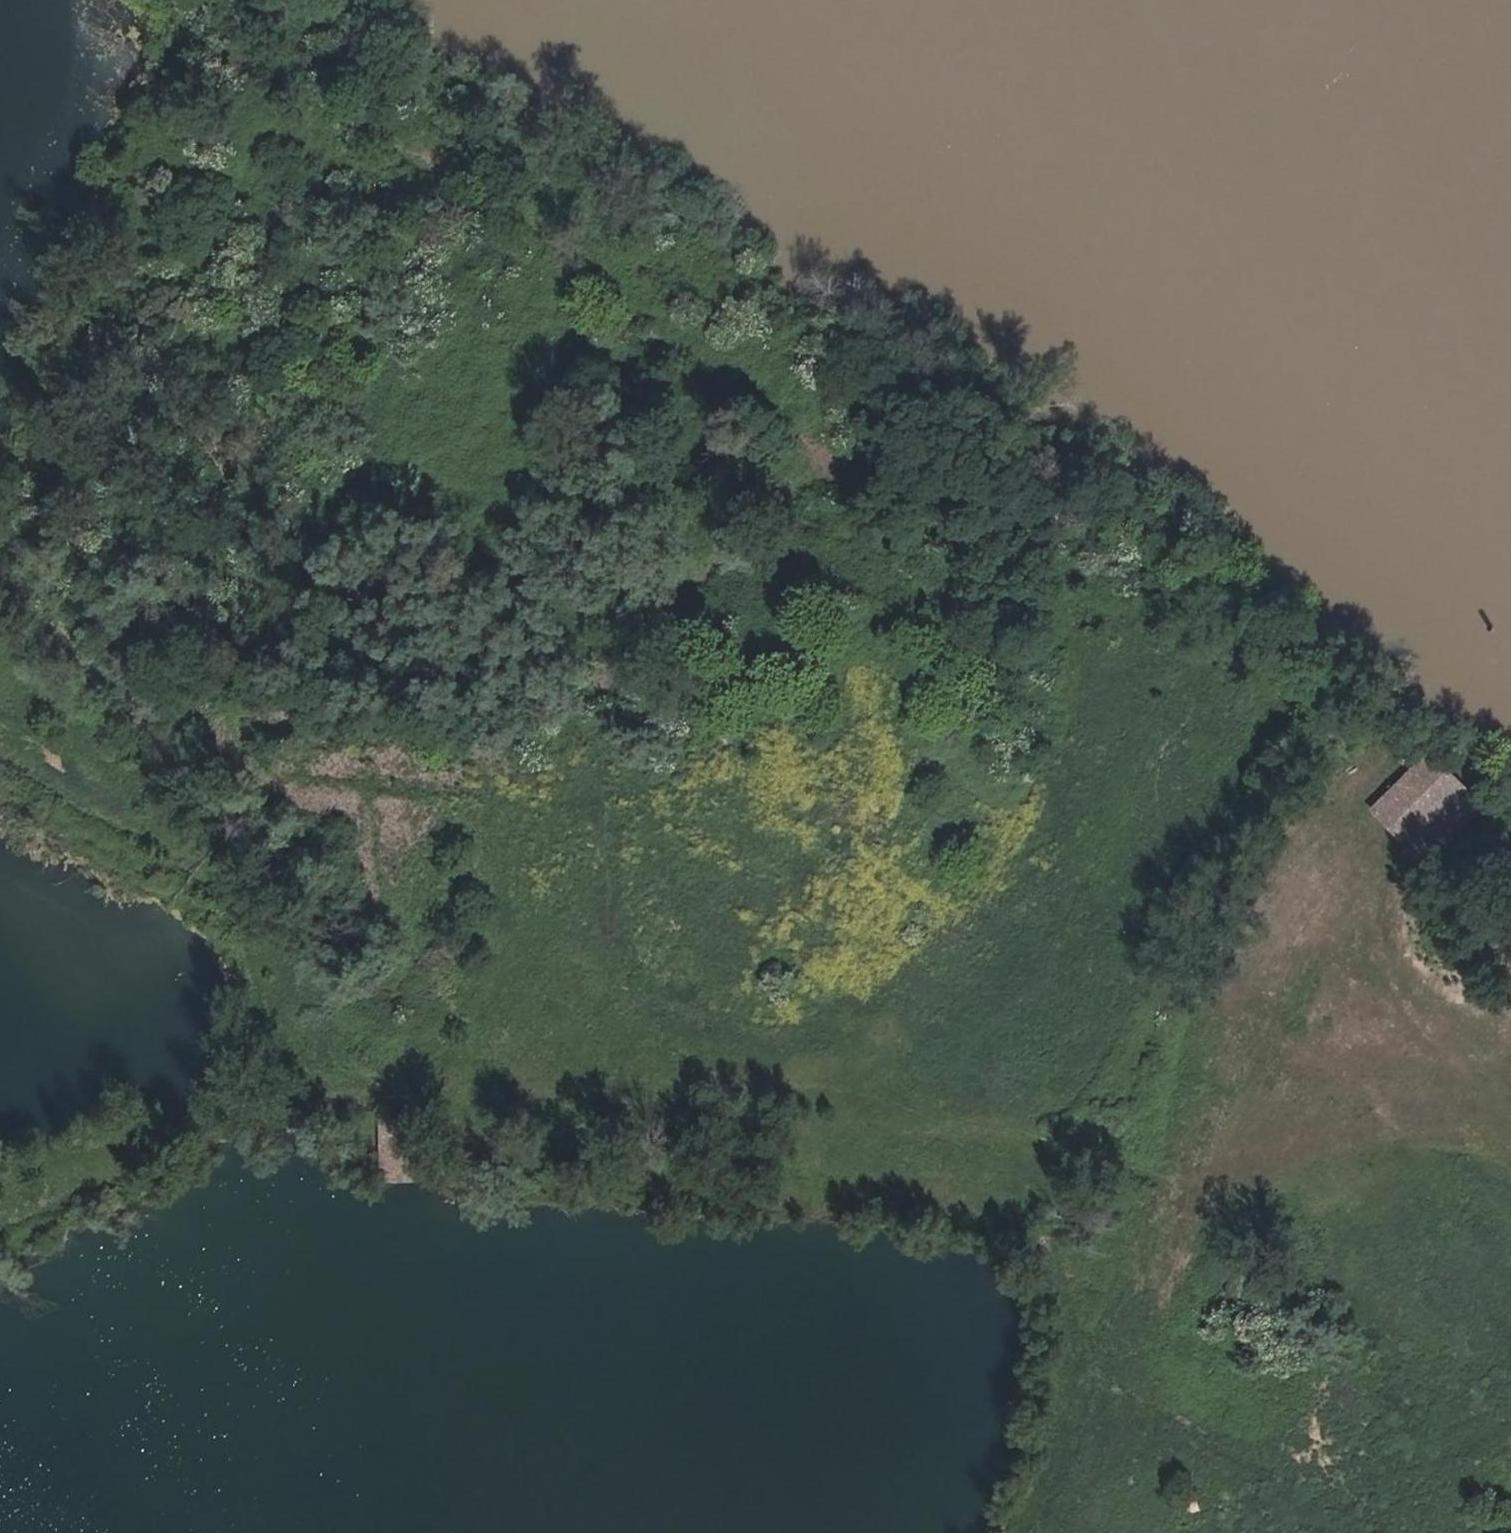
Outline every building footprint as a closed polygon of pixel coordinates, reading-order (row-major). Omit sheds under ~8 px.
[(1441,841),(1476,800),(1416,748),(1364,807),(1406,844),(1423,825),(1441,841)]
